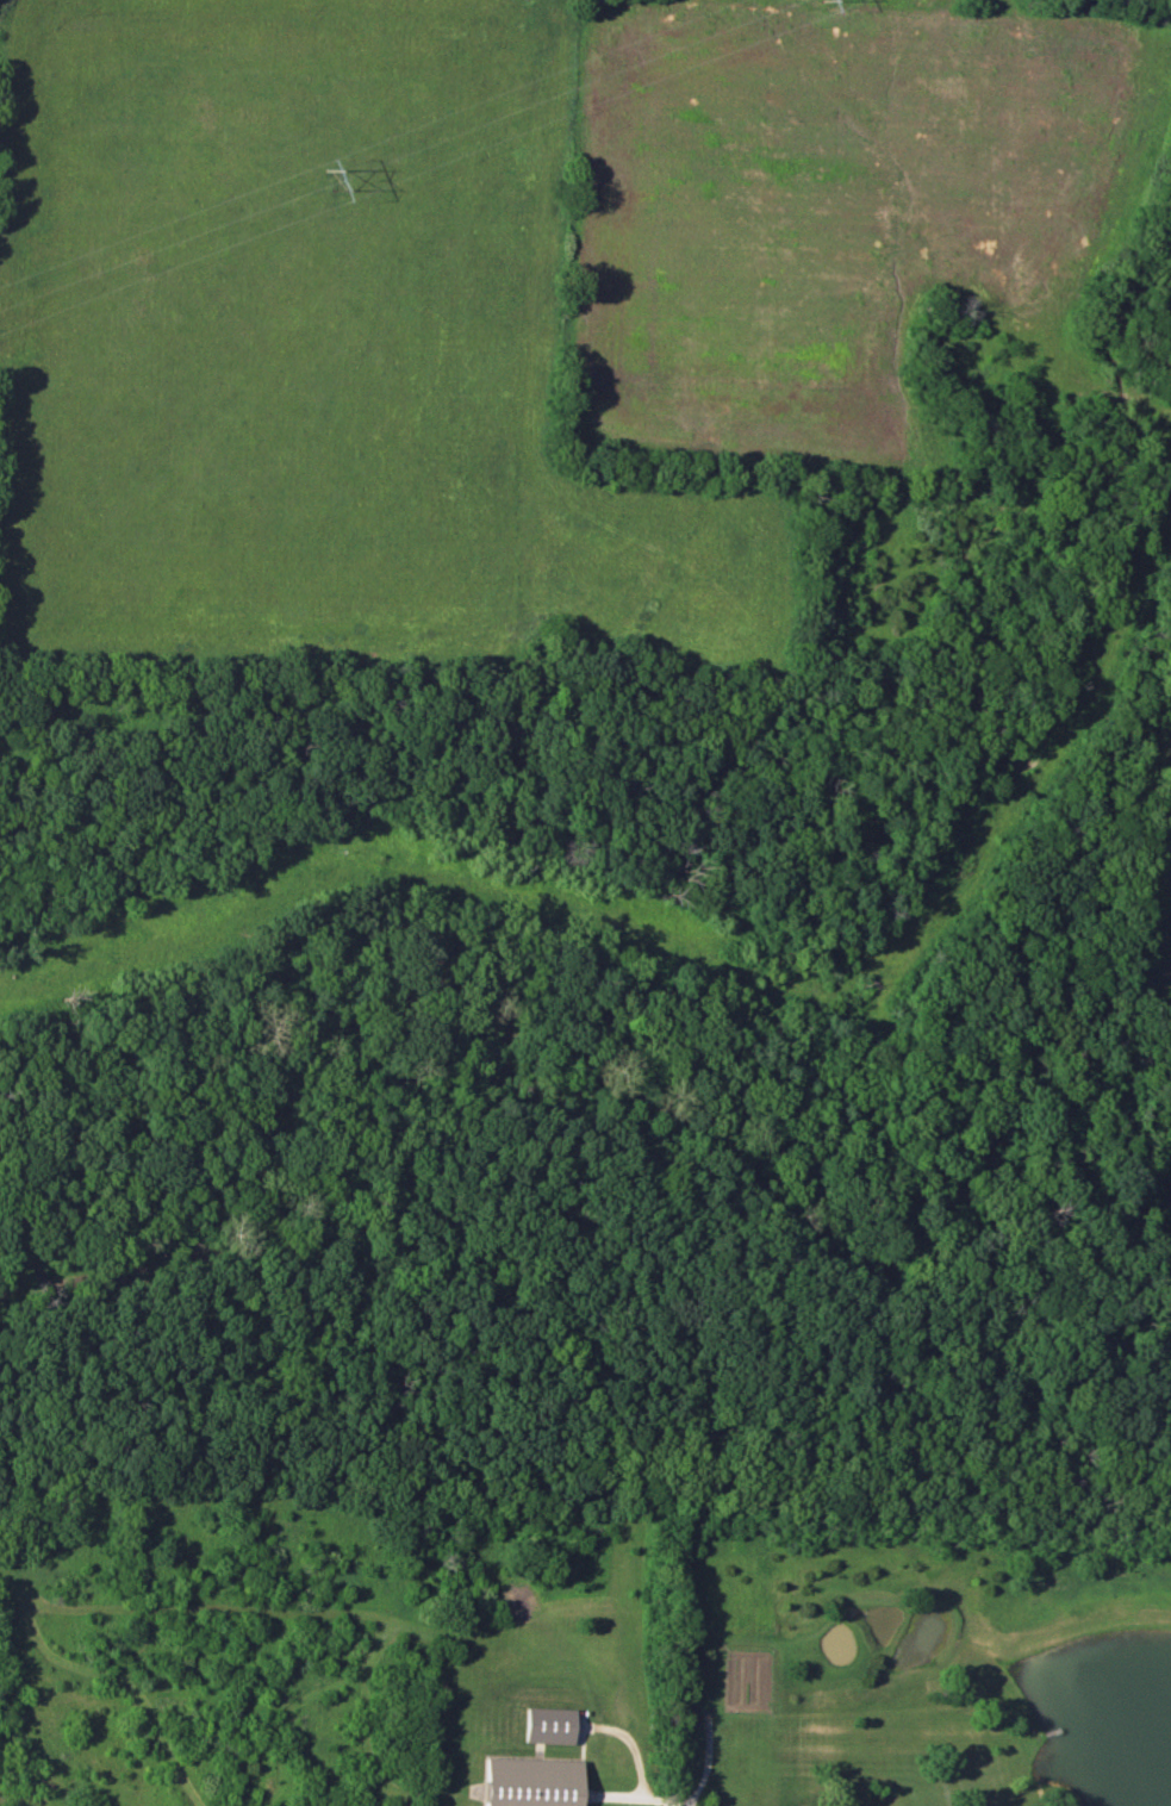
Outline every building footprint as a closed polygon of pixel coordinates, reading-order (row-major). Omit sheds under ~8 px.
[(572,1708),(525,1707),(524,1742),(571,1743),(572,1708)] [(581,1760),(494,1757),(493,1771),(485,1770),(484,1805),(579,1805),(581,1760)]
